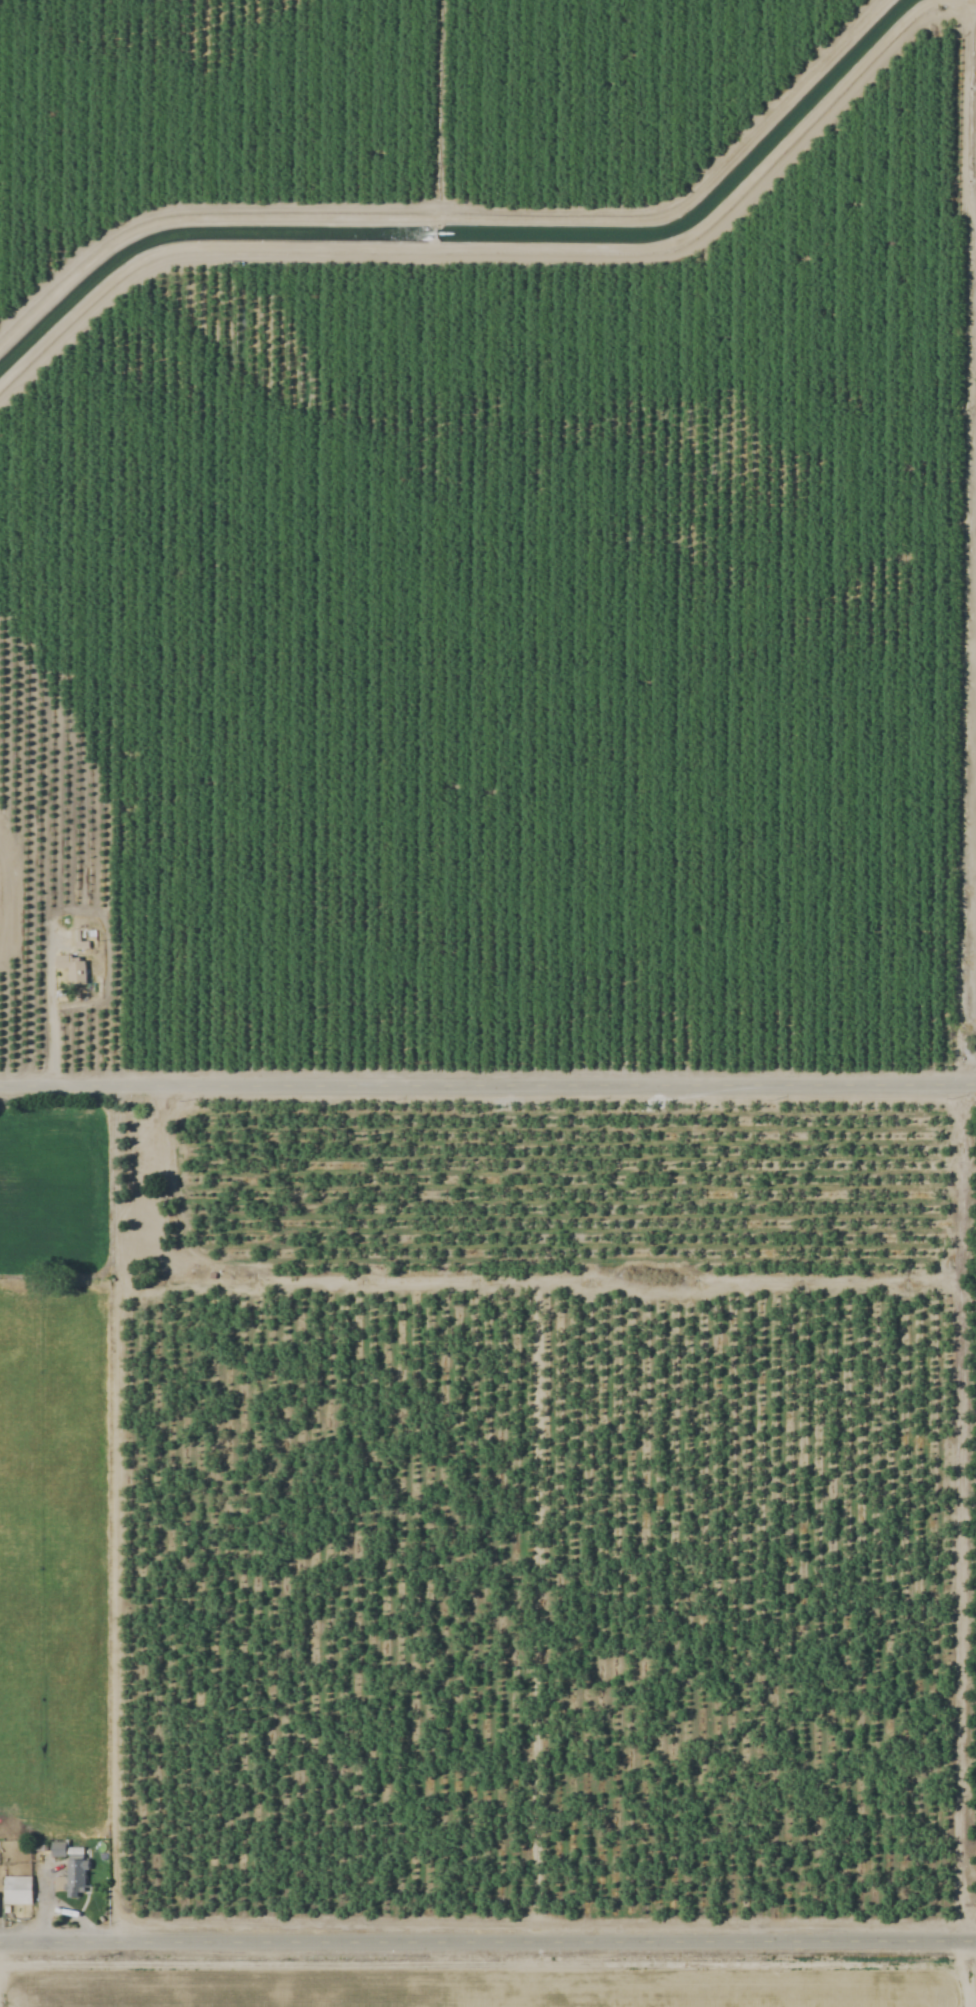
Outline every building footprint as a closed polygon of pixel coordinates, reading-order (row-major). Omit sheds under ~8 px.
[(67,986),(85,986),(85,957),(54,957),(54,969),(67,969),(67,986)] [(50,1857),(66,1858),(66,1899),(83,1899),(83,1849),(65,1849),(66,1844),(50,1844),(50,1857)] [(3,1906),(30,1906),(30,1878),(3,1878),(3,1906)]
